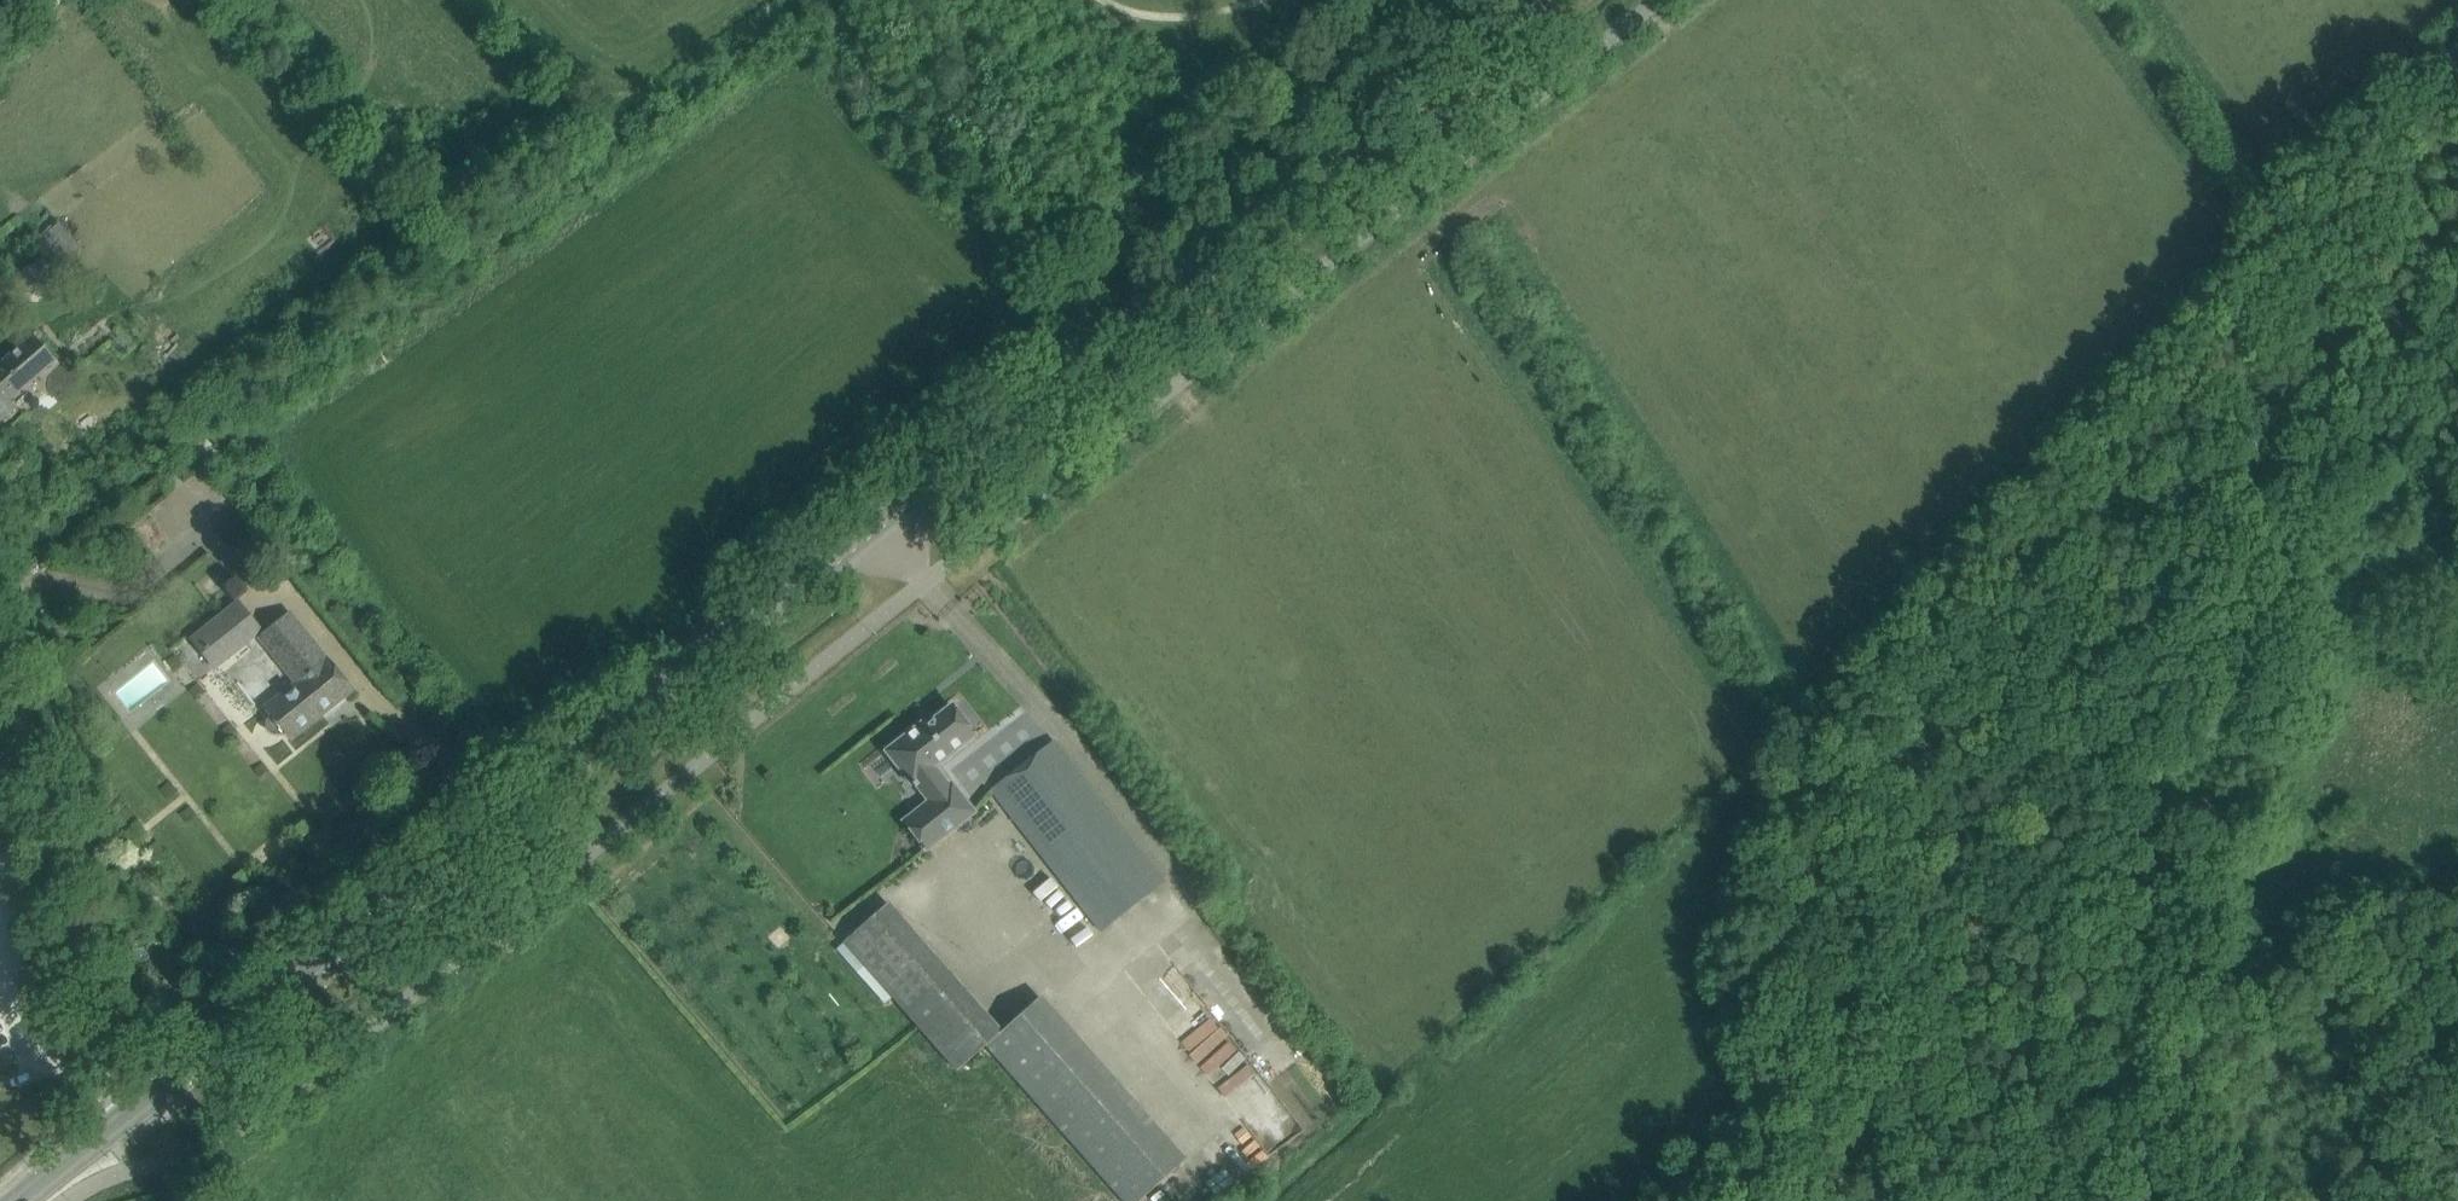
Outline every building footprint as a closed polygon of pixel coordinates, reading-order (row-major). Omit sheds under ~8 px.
[(41,239),(60,262),(81,245),(62,222),(41,239)] [(0,365),(0,419),(14,408),(8,400),(54,361),(34,337),(0,365)] [(191,639),(214,667),(260,630),(237,602),(191,639)] [(288,614),(260,636),(297,683),(264,709),(270,717),(267,719),(266,724),(267,729),(270,732),(275,735),(279,735),(284,733),(285,731),(290,738),(351,690),(336,671),(326,659),(325,660),(288,614)] [(885,751),(887,754),(914,788),(917,786),(928,801),(903,821),(925,850),(973,812),(951,784),(949,786),(934,766),(974,735),(951,706),(926,725),(923,722),(885,751)] [(991,791),(1006,809),(1103,929),(1165,880),(1068,760),(1053,741),(991,791)] [(885,903),(841,943),(956,1071),(984,1046),(1001,1031),(885,903)] [(1204,1065),(1234,1037),(1197,997),(1167,1026),(1204,1065)]
